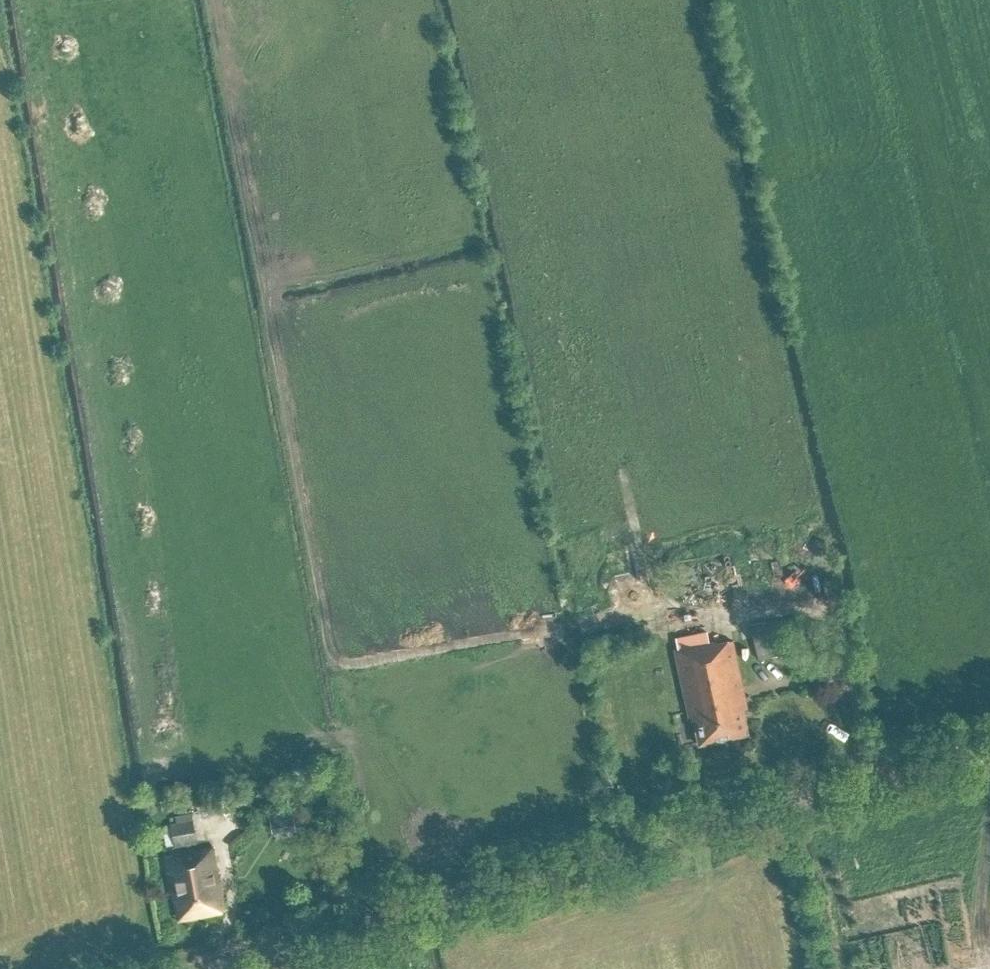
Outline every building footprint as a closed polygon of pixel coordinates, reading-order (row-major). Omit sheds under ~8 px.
[(758,658),(789,652),(782,618),(750,625),(758,658)] [(677,647),(674,648),(690,720),(694,720),(699,744),(748,733),(743,709),(747,708),(732,639),(716,642),(715,639),(709,640),(707,630),(675,637),(677,647)] [(176,845),(198,841),(192,811),(185,813),(187,822),(172,824),(176,845)] [(219,881),(212,846),(165,856),(171,885),(172,885),(174,900),(177,899),(181,918),(225,910),(220,881),(219,881)]
